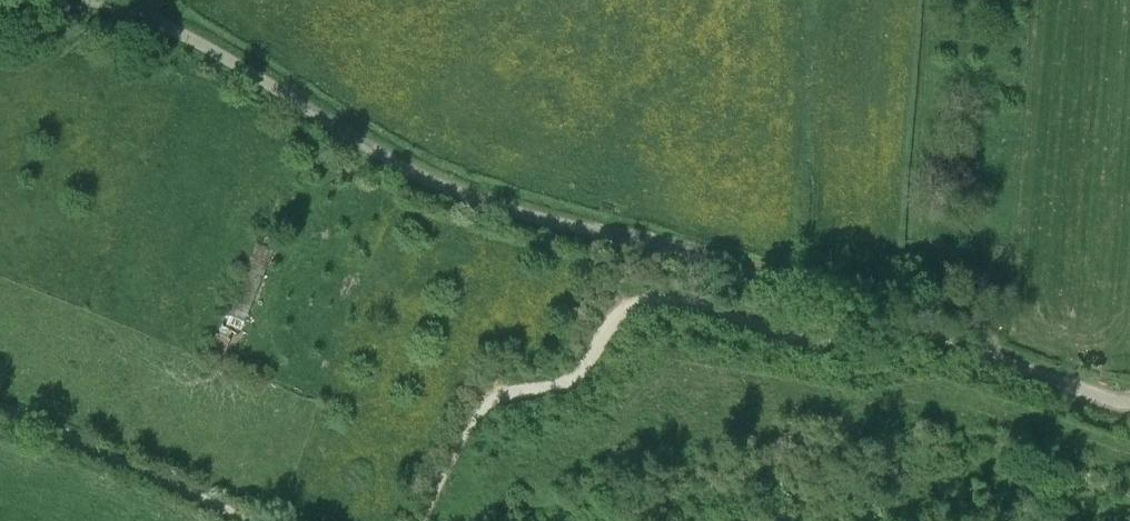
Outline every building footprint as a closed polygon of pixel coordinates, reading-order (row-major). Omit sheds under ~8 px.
[(273,249),(256,242),(227,313),(245,320),(273,249)]
